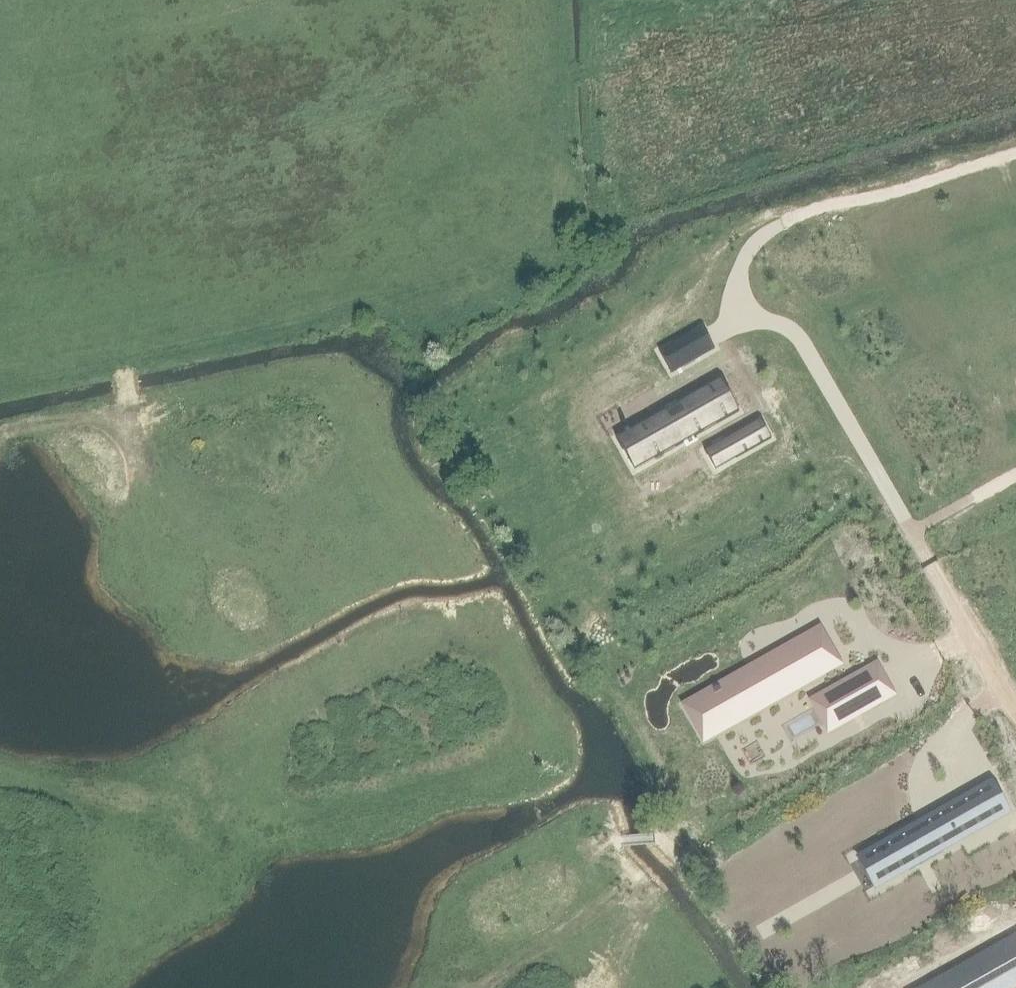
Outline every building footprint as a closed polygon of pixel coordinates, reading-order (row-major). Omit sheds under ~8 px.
[(705,324),(659,351),(671,372),(717,345),(705,324)] [(720,379),(616,438),(634,471),(739,412),(720,379)] [(758,419),(705,451),(716,469),(769,438),(758,419)] [(680,703),(704,745),(846,665),(822,624),(680,703)] [(879,660),(809,699),(829,735),(899,696),(879,660)] [(993,786),(862,861),(877,887),(1008,812),(993,786)] [(922,987),(1015,987),(1015,935),(922,987)]
